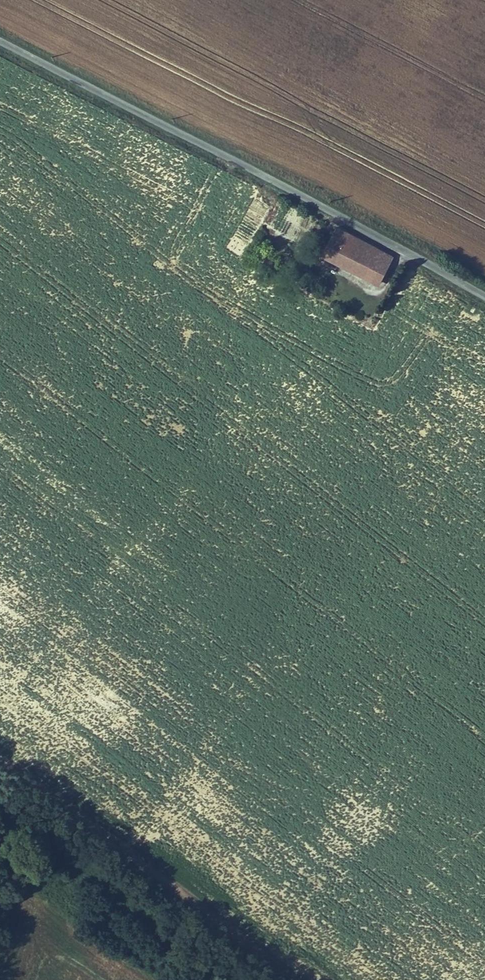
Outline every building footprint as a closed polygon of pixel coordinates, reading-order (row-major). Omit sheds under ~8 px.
[(358,279),(374,253),(331,231),(315,256),(358,279)] [(396,265),(374,253),(358,279),(381,290),(396,265)]
